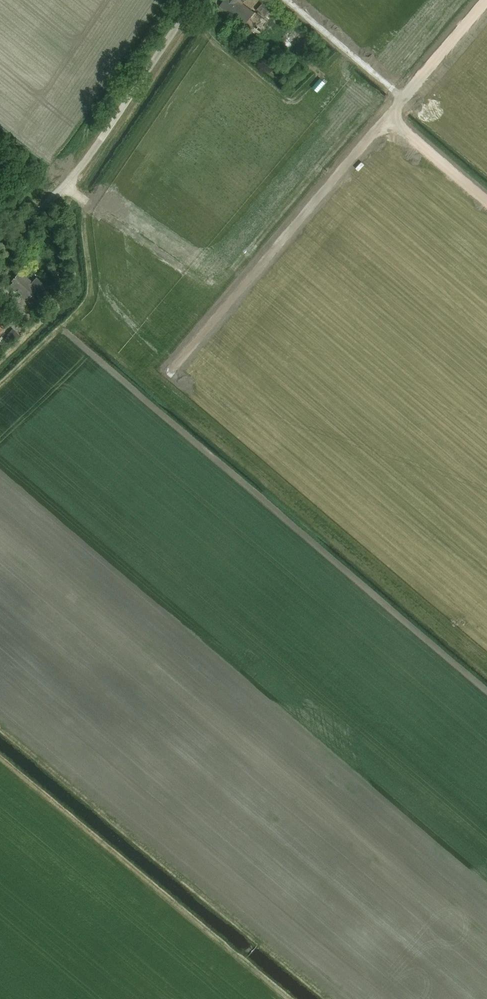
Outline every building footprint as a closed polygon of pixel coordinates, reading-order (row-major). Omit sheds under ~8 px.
[(222,4),(234,13),(232,16),(258,36),(268,23),(243,3),(245,0),(244,0),(225,0),(222,4)] [(266,17),(274,8),(265,0),(257,10),(266,17)] [(27,300),(36,290),(42,295),(48,289),(36,278),(32,283),(20,271),(11,280),(13,282),(11,285),(27,300)] [(13,341),(19,335),(12,329),(6,335),(13,341)]
